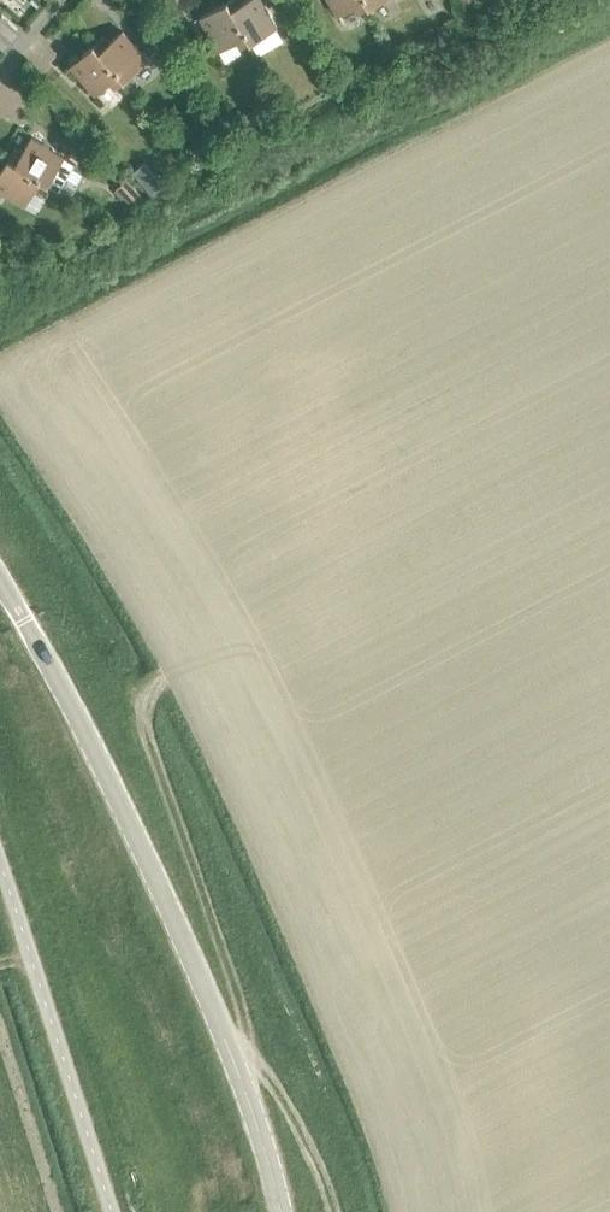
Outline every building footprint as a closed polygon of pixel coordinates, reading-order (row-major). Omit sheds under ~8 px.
[(239,48),(250,41),(226,0),(200,16),(219,49),(235,40),(239,48)] [(250,41),(277,26),(262,0),(244,0),(242,1),(241,0),(227,0),(226,0),(250,41)] [(369,6),(365,0),(330,0),(338,14),(353,5),(358,12),(369,6)] [(93,43),(124,79),(148,59),(122,29),(108,41),(102,35),(93,43)] [(115,88),(124,79),(93,43),(70,64),(95,93),(109,81),(115,88)] [(7,158),(48,182),(58,188),(74,162),(31,136),(21,151),(14,147),(7,158)] [(48,182),(7,158),(0,170),(0,189),(25,204),(34,189),(42,193),(48,182)] [(116,186),(134,207),(145,197),(128,177),(116,186)]
